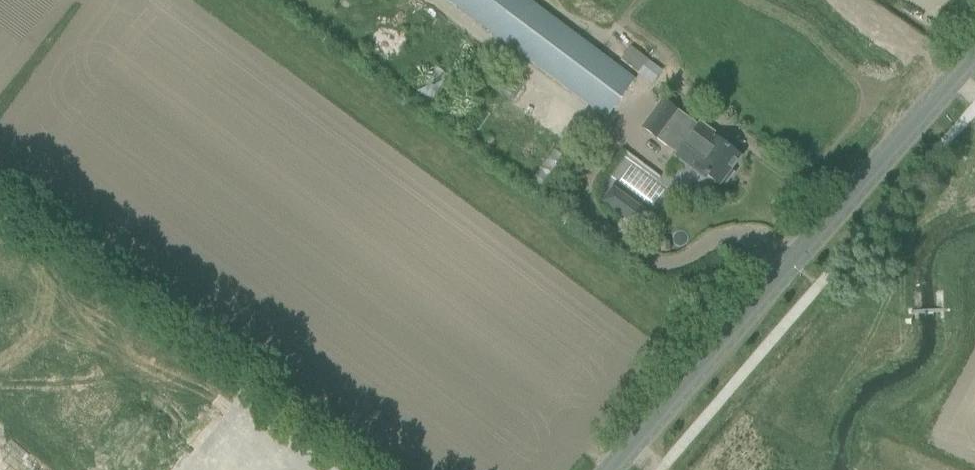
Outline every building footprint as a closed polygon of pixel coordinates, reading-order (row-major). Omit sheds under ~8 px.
[(604,117),(633,79),(528,0),(448,0),(604,117)] [(653,84),(665,72),(636,46),(624,59),(653,84)] [(414,94),(435,106),(454,75),(433,63),(414,94)] [(697,126),(662,100),(642,127),(676,153),(674,157),(685,165),(688,162),(694,166),(691,169),(704,179),(706,176),(719,185),(721,182),(724,184),(733,173),(730,170),(739,157),(727,148),(729,145),(699,122),(697,126)] [(621,158),(611,177),(648,196),(657,177),(621,158)] [(636,205),(612,187),(602,201),(626,219),(636,205)]
